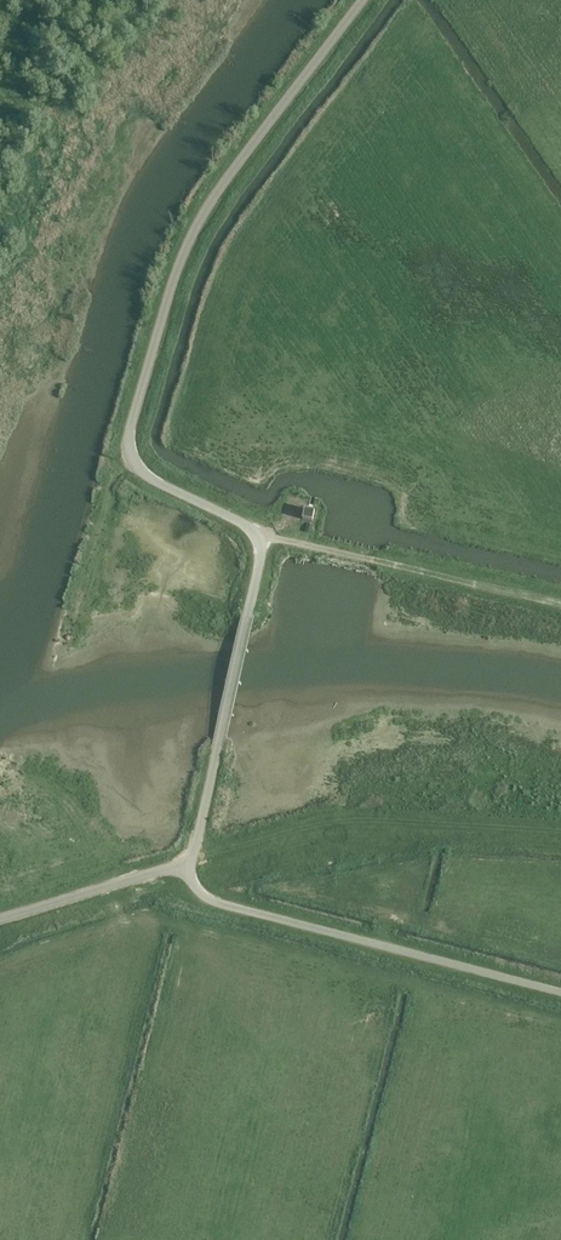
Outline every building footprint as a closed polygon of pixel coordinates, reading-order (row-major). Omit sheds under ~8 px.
[(313,523),(315,513),(305,510),(303,520),(313,523)]
